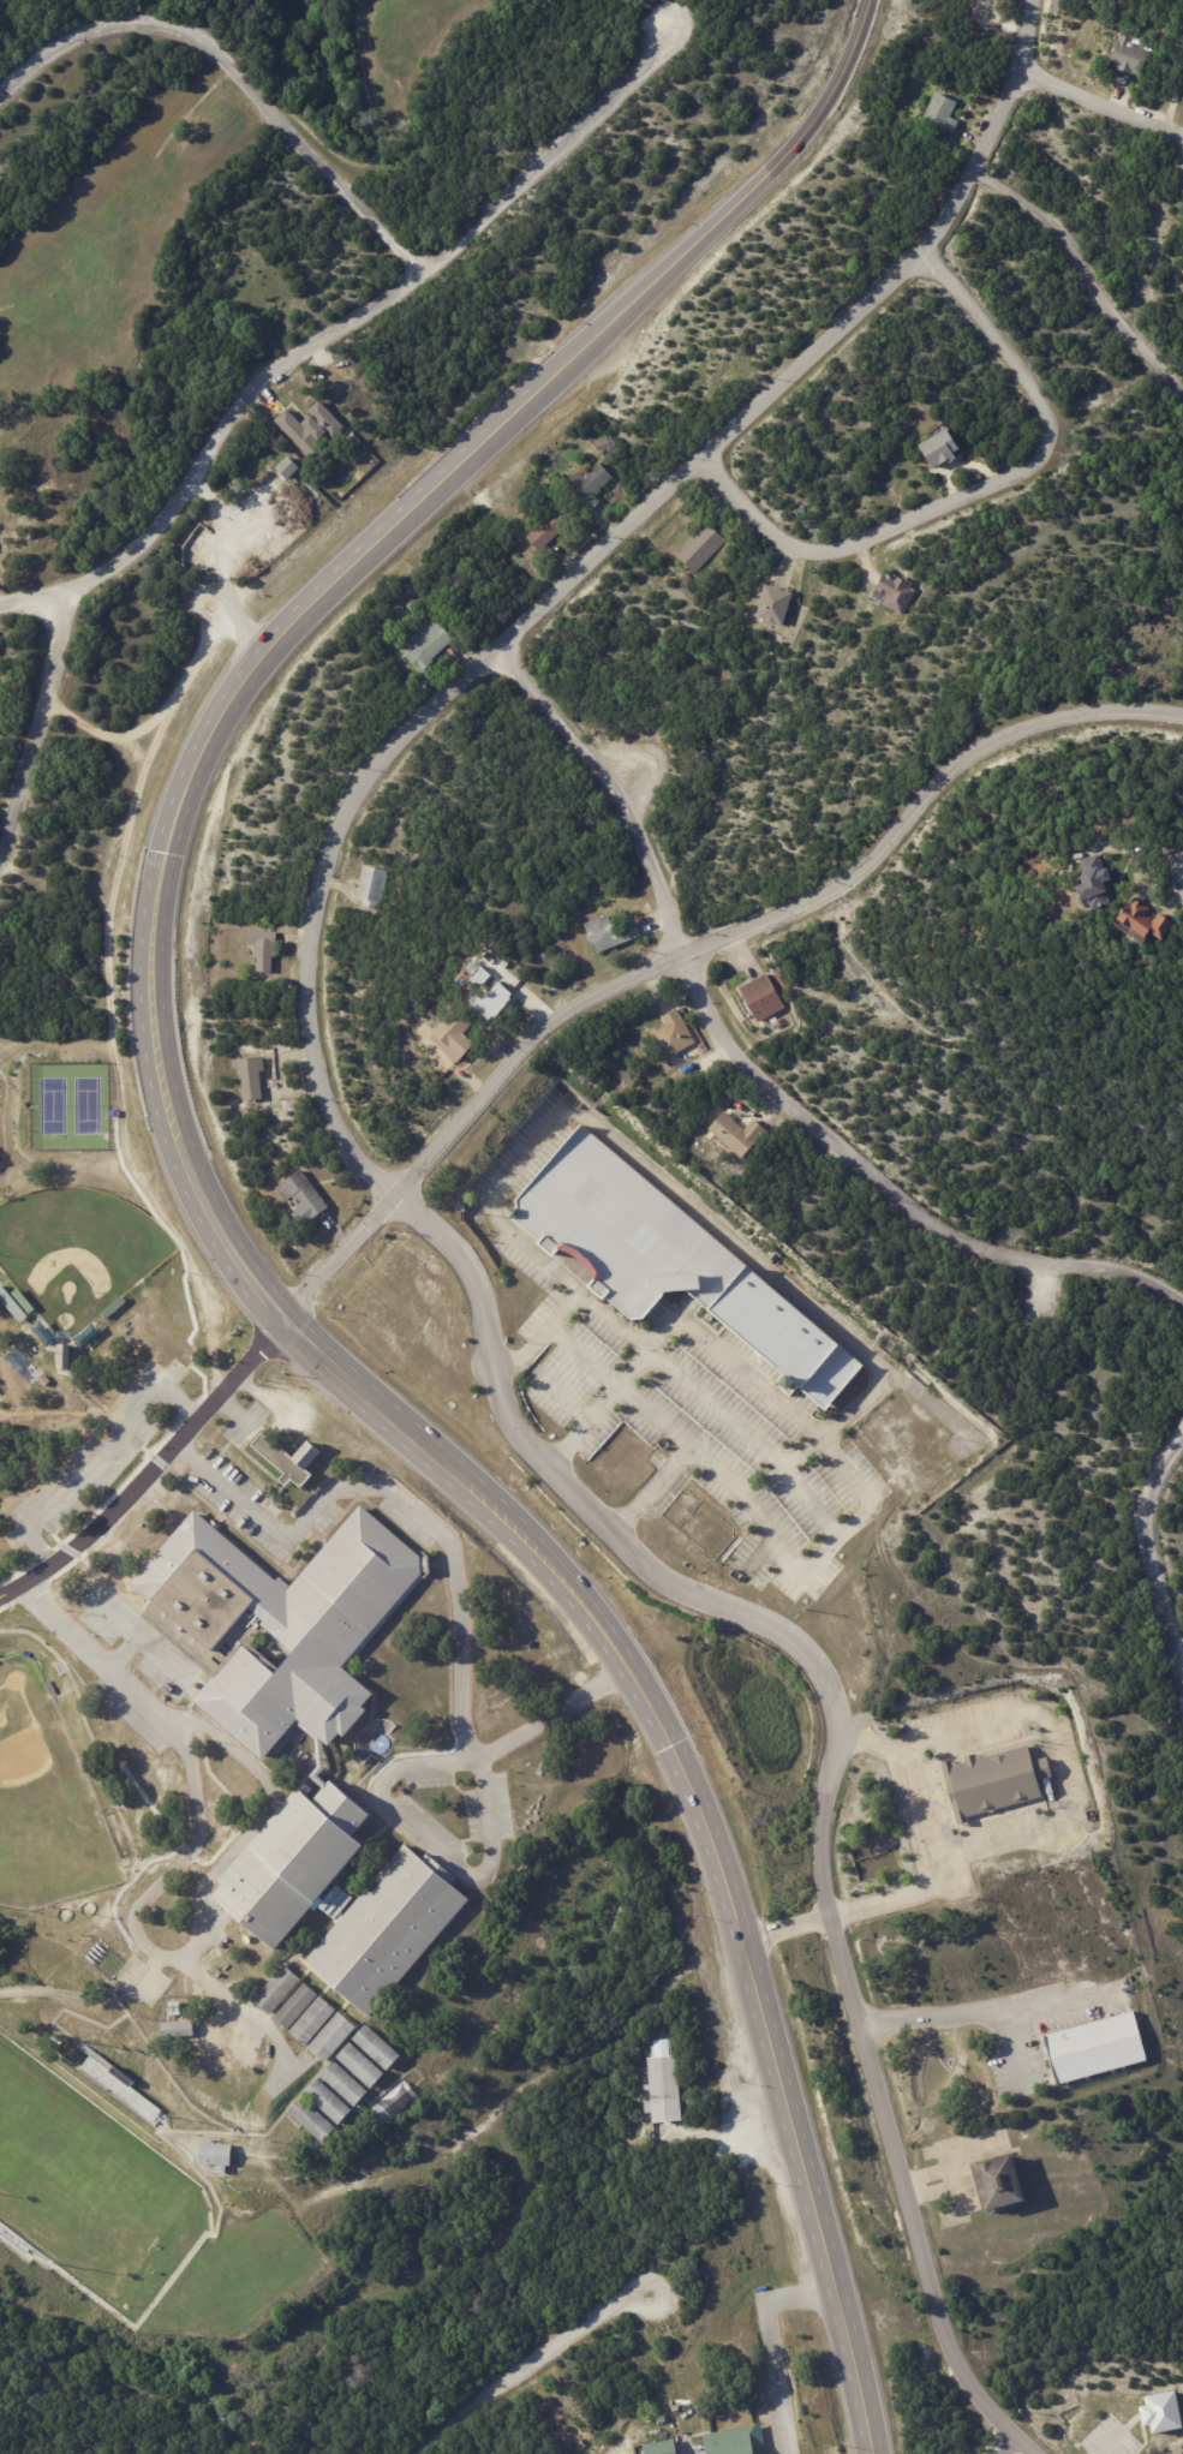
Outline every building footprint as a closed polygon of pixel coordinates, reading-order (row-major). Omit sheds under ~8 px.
[(1128,32),(1113,61),(1143,76),(1158,47),(1128,32)] [(938,90),(924,118),(956,135),(963,121),(952,115),(960,102),(938,90)] [(337,436),(324,448),(328,450),(315,462),(276,420),(288,410),(303,425),(313,414),(311,412),(322,401),(346,428),(337,436)] [(924,447),(952,429),(967,449),(937,468),(924,447)] [(299,467),(288,455),(275,467),(286,479),(299,467)] [(570,480),(597,509),(608,500),(601,492),(616,478),(602,464),(590,474),(584,468),(570,480)] [(528,537),(544,553),(576,521),(561,504),(528,537)] [(712,521),(679,551),(697,572),(730,542),(712,521)] [(888,572),(874,595),(904,611),(918,589),(888,572)] [(685,577),(688,573),(693,578),(689,581),(685,577)] [(772,584),(799,592),(787,626),(760,617),(772,584)] [(402,650),(425,675),(461,641),(440,617),(402,650)] [(1076,850),(1095,907),(1119,898),(1100,842),(1076,850)] [(371,862),(363,895),(386,901),(394,868),(371,862)] [(1125,919),(1157,939),(1164,930),(1175,937),(1182,924),(1182,916),(1145,890),(1125,919)] [(585,924),(599,954),(628,939),(614,910),(585,924)] [(247,929),(250,944),(258,944),(259,955),(263,956),(263,971),(276,973),(281,931),(247,929)] [(489,975),(480,965),(470,975),(479,985),(489,975)] [(748,989),(769,975),(789,1008),(767,1020),(748,989)] [(470,1001),(490,1016),(506,996),(494,986),(483,999),(470,1001)] [(459,1001),(430,1037),(464,1064),(480,1043),(466,1032),(479,1016),(459,1001)] [(657,1029),(670,1022),(667,1015),(682,1005),(703,1041),(673,1057),(657,1029)] [(235,1050),(237,1069),(244,1068),(246,1101),(263,1100),(261,1049),(235,1050)] [(728,1105),(709,1130),(749,1162),(766,1139),(775,1128),(759,1116),(753,1124),(728,1105)] [(581,1127),(514,1210),(649,1321),(683,1282),(837,1409),(868,1365),(581,1127)] [(305,1166),(277,1186),(291,1204),(301,1195),(317,1217),(333,1206),(305,1166)] [(36,1309),(30,1314),(13,1294),(19,1288),(36,1309)] [(124,1297),(129,1302),(107,1320),(102,1314),(123,1296),(124,1297)] [(72,1347),(72,1371),(61,1371),(61,1345),(72,1345),(72,1347)] [(50,1383),(44,1387),(38,1381),(46,1375),(52,1381),(50,1383)] [(256,1450),(305,1495),(318,1479),(311,1473),(328,1456),(313,1444),(299,1461),(269,1433),(256,1450)] [(217,1683),(143,1613),(155,1602),(137,1586),(199,1516),(291,1594),(365,1509),(442,1569),(351,1673),(381,1700),(331,1751),(304,1730),(270,1765),(197,1702),(217,1683)] [(52,1695),(46,1683),(52,1680),(58,1691),(52,1695)] [(168,1682),(174,1688),(169,1694),(163,1686),(168,1682)] [(940,1771),(958,1822),(1046,1798),(1041,1784),(1053,1780),(1046,1759),(1034,1761),(1029,1748),(940,1771)] [(336,1784),(319,1802),(304,1787),(210,1898),(277,1953),(369,1845),(357,1835),(374,1815),(336,1784)] [(307,1965),(371,2022),(474,1899),(408,1849),(307,1965)] [(285,1971),(257,2005),(271,2018),(301,1984),(285,1971)] [(306,1989),(275,2022),(289,2034),(317,2000),(306,1989)] [(322,2004),(292,2037),(305,2049),(336,2016),(322,2004)] [(1044,2036),(1058,2088),(1148,2062),(1134,2011),(1044,2036)] [(340,2019),(311,2053),(325,2067),(357,2031),(340,2019)] [(169,2022),(193,2020),(195,2036),(163,2038),(162,2023),(169,2022)] [(368,2031),(402,2061),(390,2076),(356,2044),(368,2031)] [(682,2120),(673,2121),(673,2125),(667,2125),(665,2121),(655,2122),(653,2113),(646,2113),(645,2101),(652,2100),(649,2058),(656,2058),(655,2041),(670,2040),(673,2055),(677,2055),(683,2120),(682,2120)] [(352,2047),(339,2061),(374,2094),(386,2079),(352,2047)] [(334,2066),(321,2082),(357,2112),(370,2098),(334,2066)] [(410,2083),(374,2112),(384,2126),(420,2097),(410,2083)] [(316,2085),(305,2100),(339,2131),(353,2115),(316,2085)] [(300,2104),(289,2119),(324,2148),(335,2133),(300,2104)] [(222,2144),(233,2144),(233,2166),(228,2166),(228,2173),(219,2173),(219,2166),(201,2165),(202,2143),(222,2144)] [(973,2169),(984,2217),(1034,2204),(1021,2156),(973,2169)] [(1177,2389),(1182,2418),(1182,2430),(1152,2437),(1149,2425),(1142,2428),(1137,2407),(1147,2405),(1146,2395),(1177,2389)] [(708,2453),(766,2453),(760,2428),(704,2436),(708,2453)] [(643,2453),(682,2453),(680,2441),(643,2449),(643,2453)]
